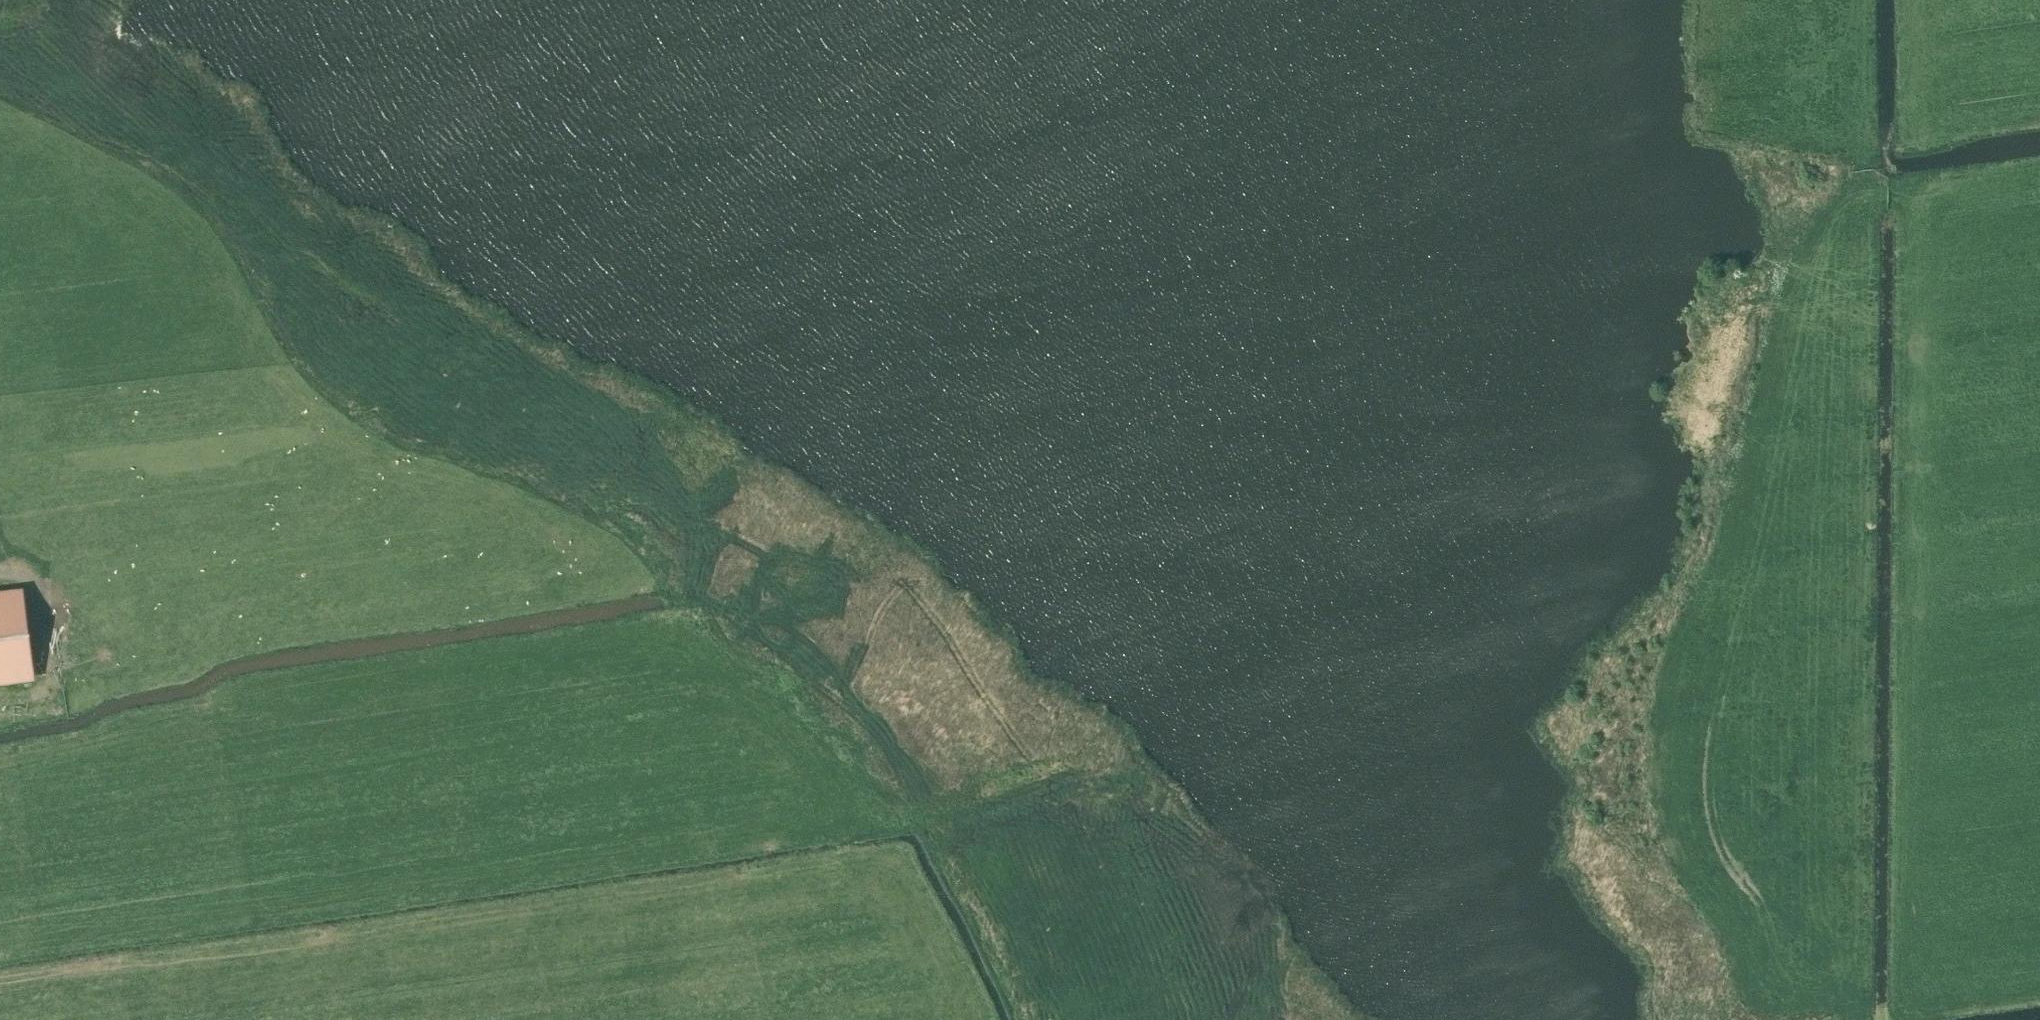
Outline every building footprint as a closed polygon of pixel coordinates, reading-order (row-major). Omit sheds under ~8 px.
[(32,673),(21,590),(0,593),(0,678),(32,673)]
